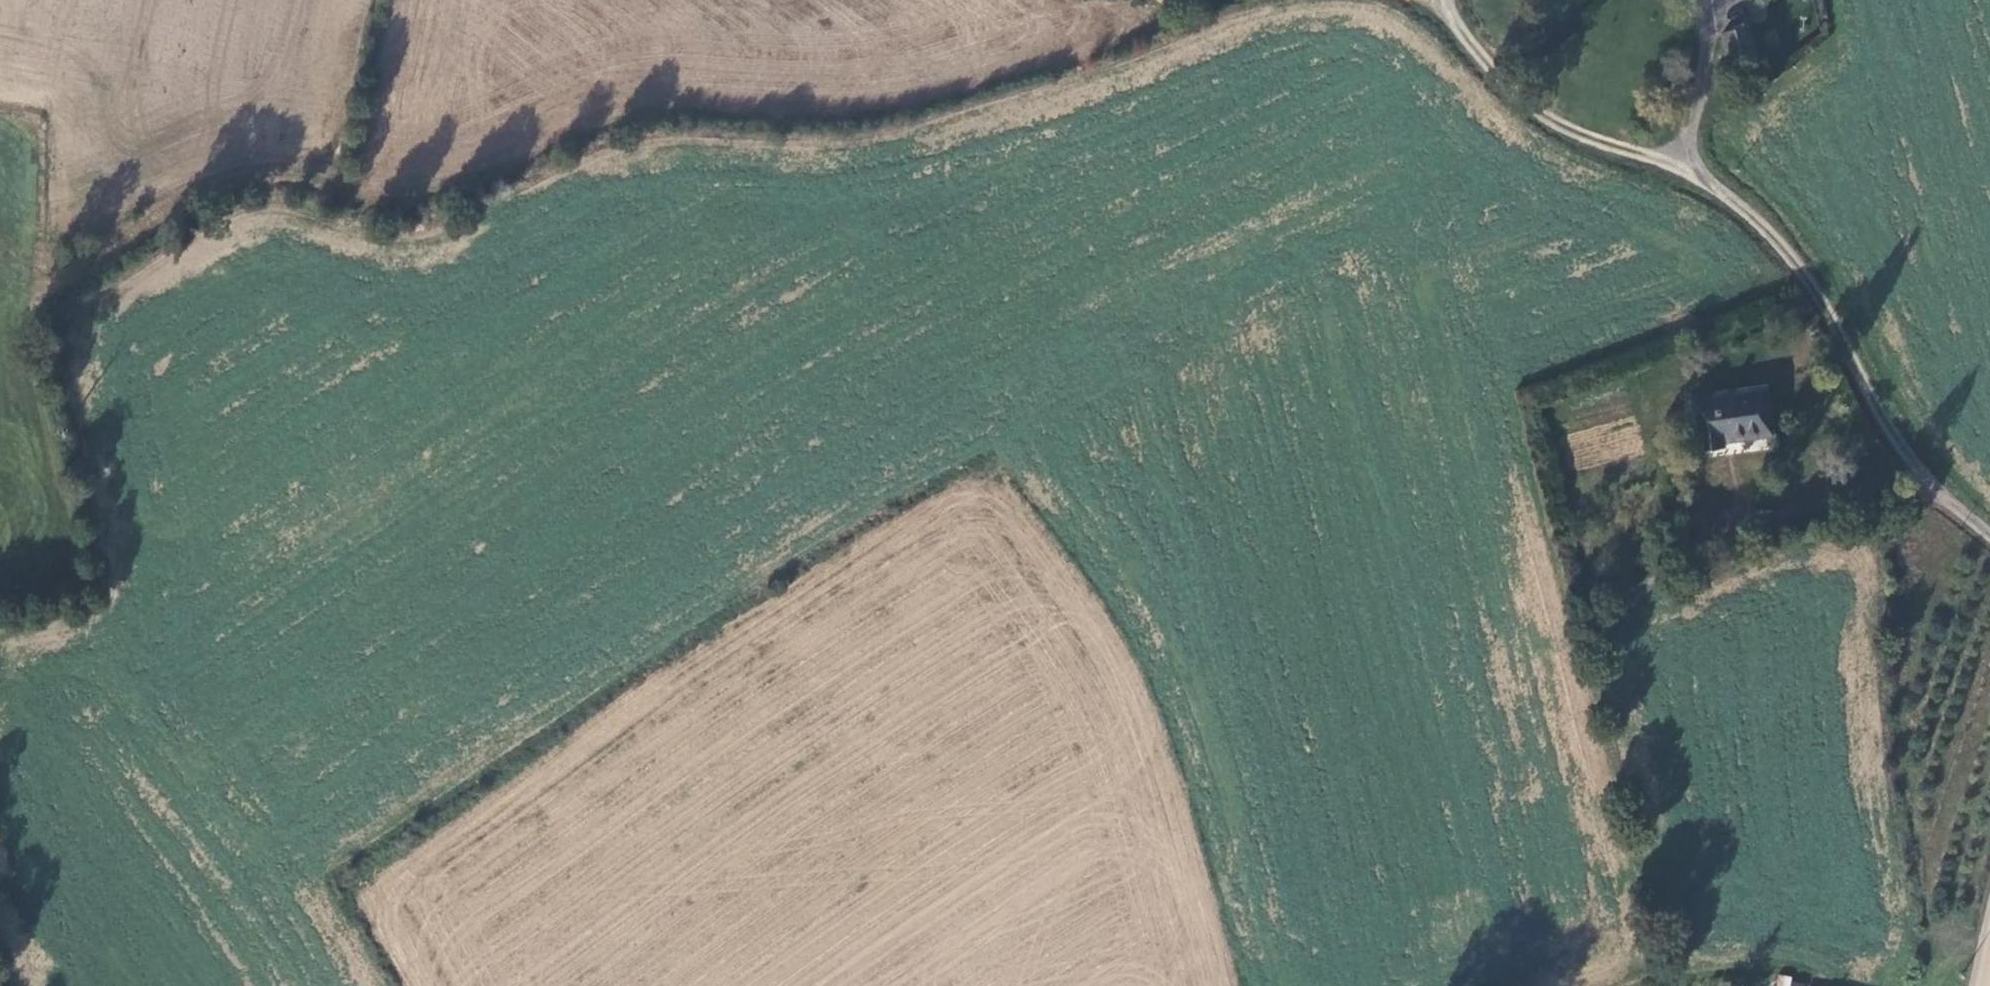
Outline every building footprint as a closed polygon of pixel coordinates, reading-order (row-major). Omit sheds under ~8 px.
[(1709,29),(1716,45),(1731,36),(1725,21),(1709,29)] [(1716,45),(1708,50),(1724,76),(1746,63),(1731,36),(1716,45)] [(1744,441),(1737,394),(1664,402),(1671,457),(1696,454),(1696,447),(1744,441)]
